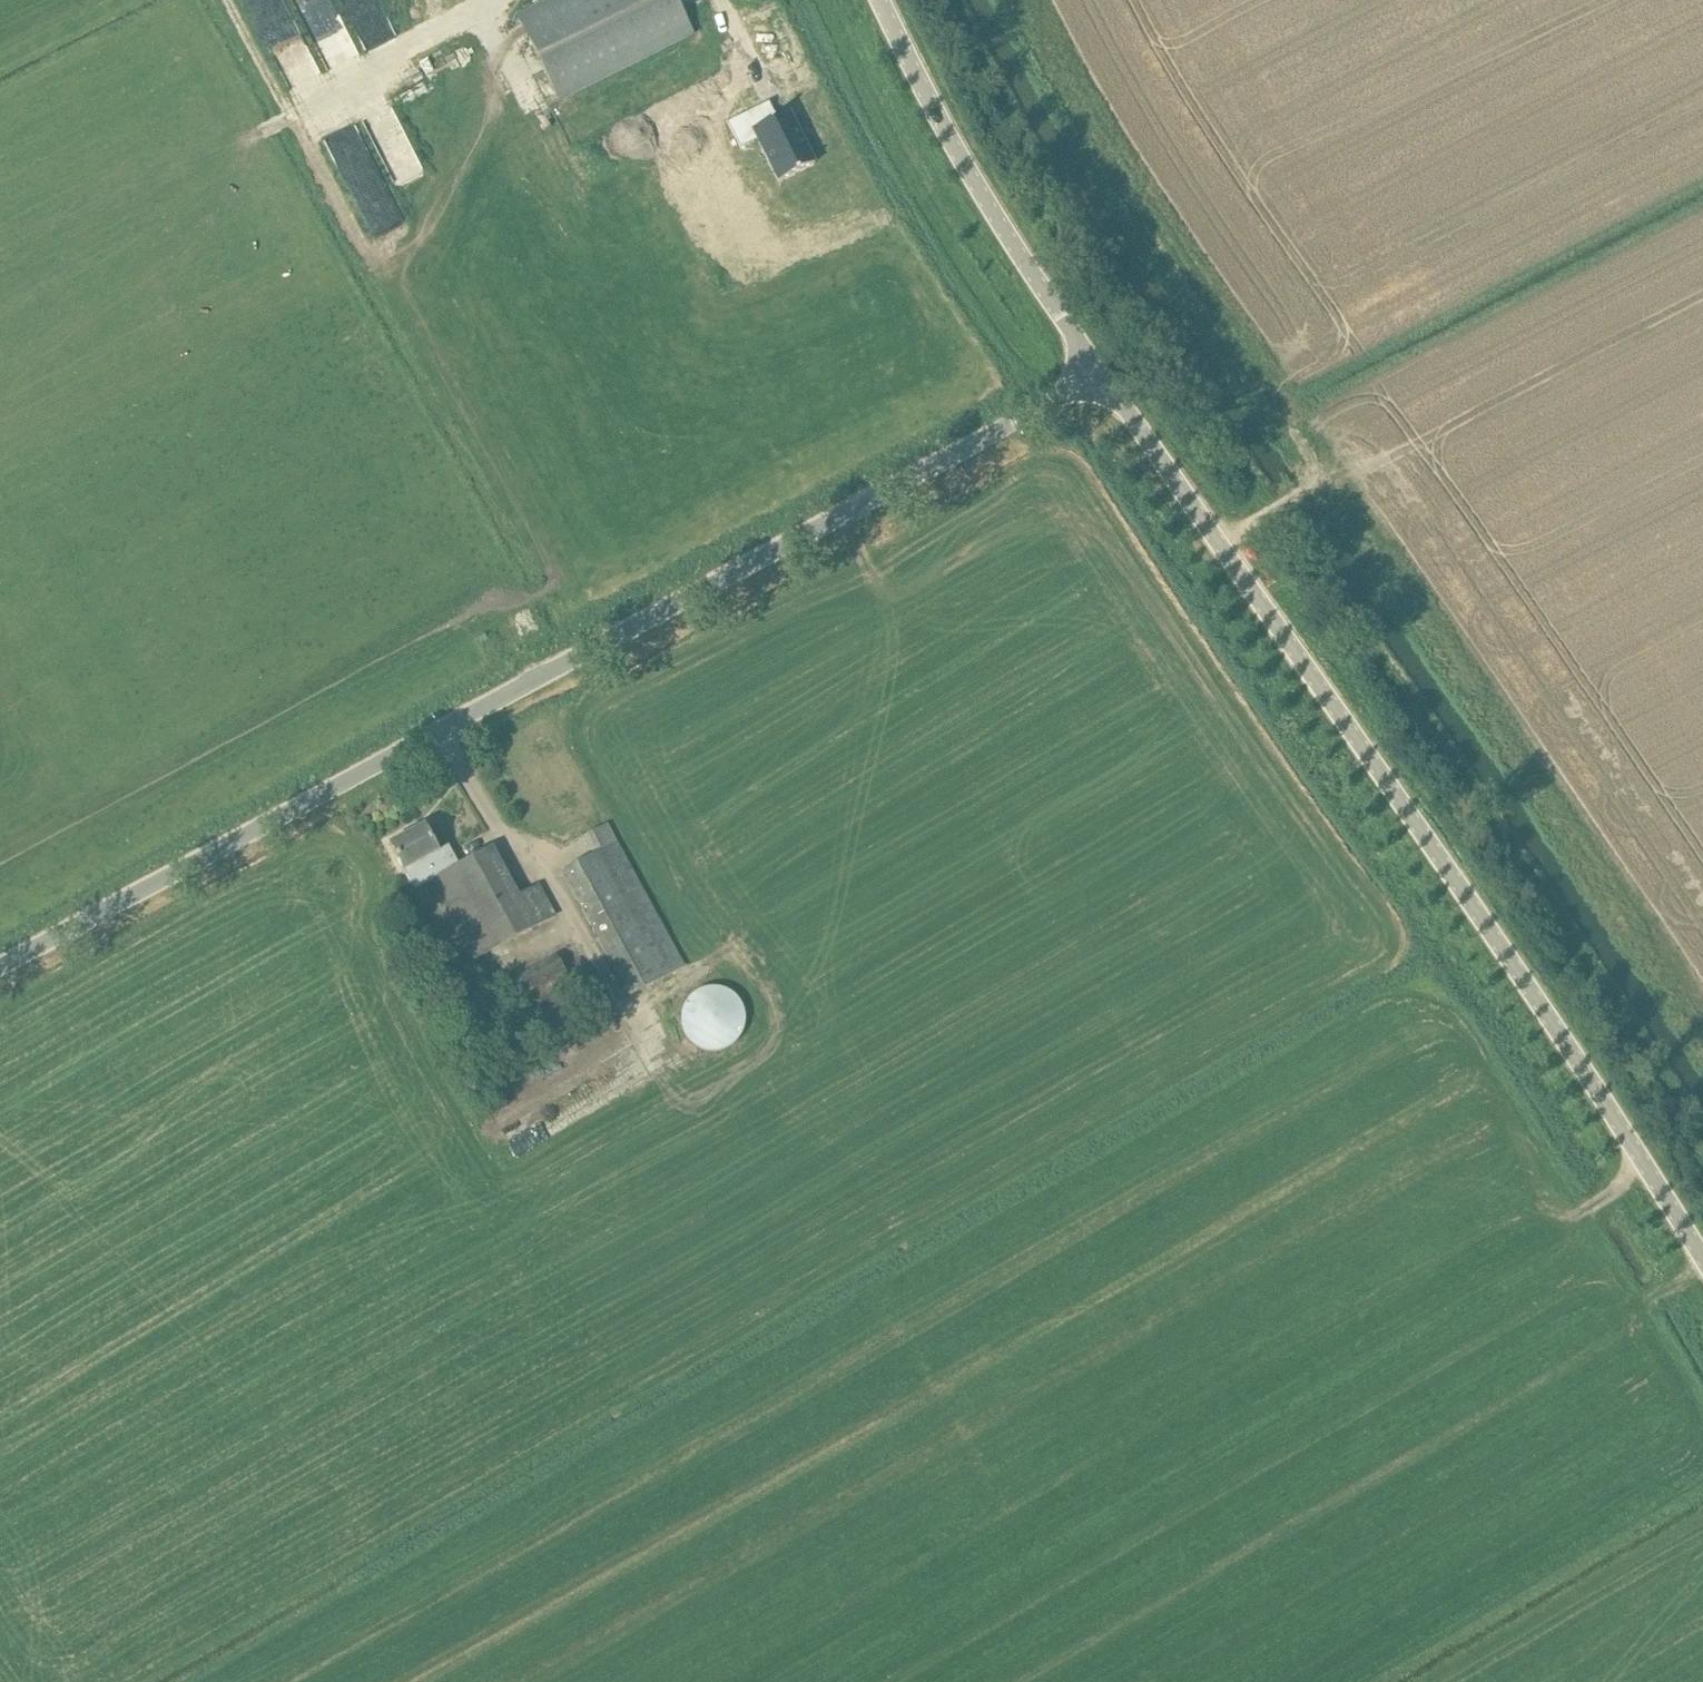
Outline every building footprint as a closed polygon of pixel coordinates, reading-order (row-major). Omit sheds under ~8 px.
[(266,23),(291,12),(318,73),(353,58),(328,0),(256,0),(266,23)] [(678,0),(541,0),(515,13),(559,100),(694,32),(678,0)] [(777,181),(813,162),(787,111),(751,129),(743,114),(724,123),(737,149),(756,139),(777,181)] [(559,872),(629,998),(686,967),(607,822),(582,836),(593,853),(559,872)] [(429,883),(471,961),(556,916),(539,883),(519,893),(492,845),(458,863),(448,844),(437,849),(423,824),(389,842),(404,870),(415,890),(429,883)] [(508,982),(529,1019),(574,993),(554,957),(508,982)] [(684,1044),(736,1045),(737,989),(685,988),(684,1044)]
